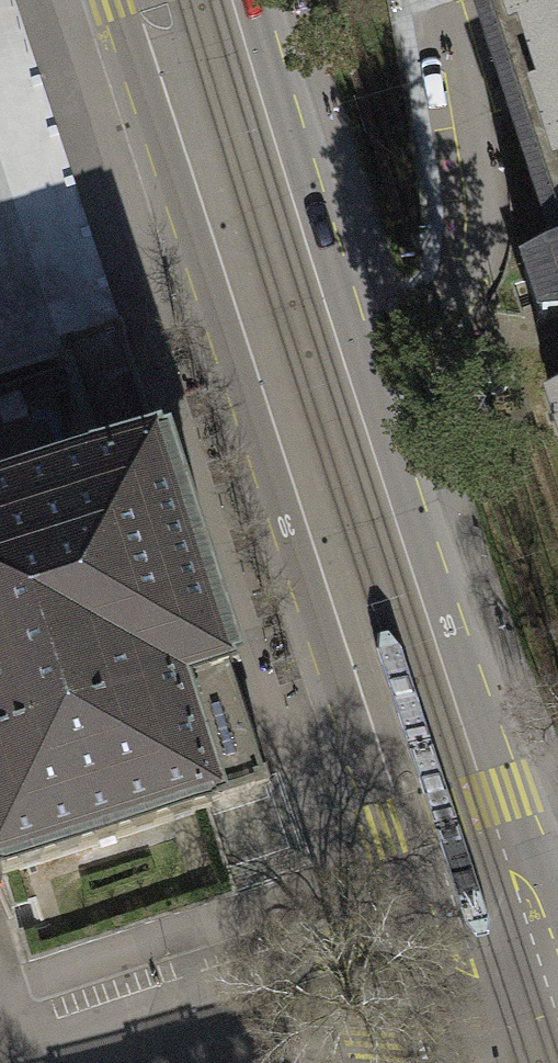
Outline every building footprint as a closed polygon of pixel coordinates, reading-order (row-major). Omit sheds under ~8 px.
[(557,254),(557,0),(476,0),(557,254)] [(521,267),(530,297),(538,326),(557,321),(557,255),(521,267)] [(89,335),(57,345),(61,358),(94,460),(127,450),(159,440),(122,324),(89,335)] [(548,398),(557,429),(557,394),(548,398)] [(1,876),(213,808),(211,803),(222,799),(221,797),(226,796),(222,783),(218,785),(185,683),(209,675),(234,667),(233,664),(241,662),(168,437),(159,440),(127,450),(94,460),(0,491),(0,873),(1,876)] [(271,781),(234,667),(185,683),(218,785),(222,783),(226,796),(246,789),(271,781)]
